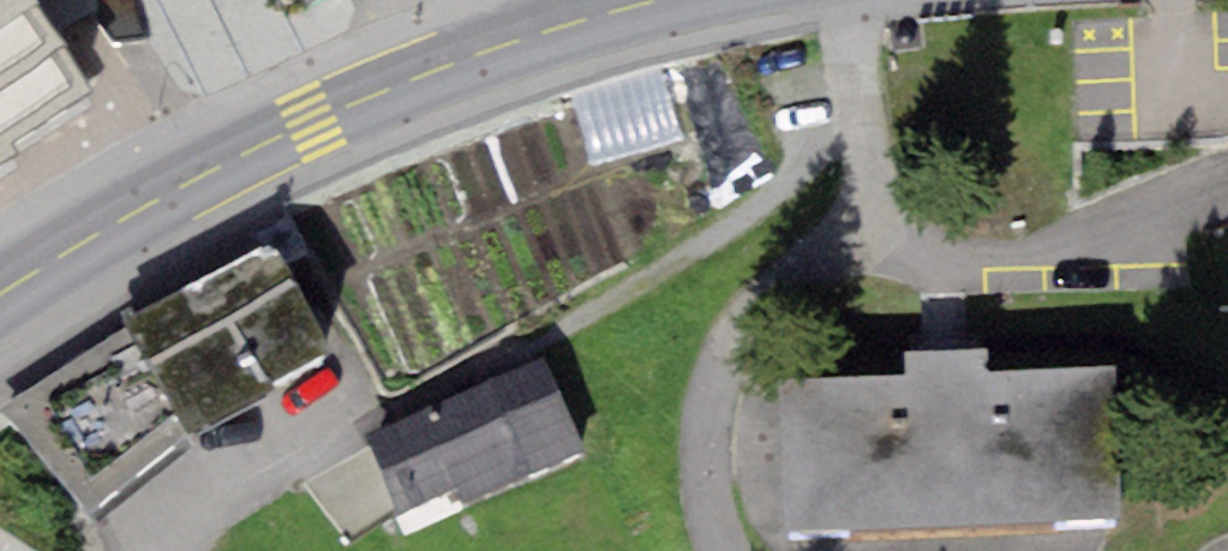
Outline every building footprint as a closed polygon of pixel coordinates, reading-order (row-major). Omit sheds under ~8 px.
[(18,160),(9,146),(90,95),(30,0),(0,0),(0,171),(18,160)] [(333,353),(271,240),(123,318),(128,326),(190,437),(279,390),(272,381),(333,353)] [(190,437),(128,326),(6,407),(90,513),(190,437)] [(1117,368),(988,372),(988,347),(904,349),(904,375),(778,379),(783,529),(1122,518),(1117,368)] [(542,358),(366,437),(400,512),(455,487),(466,511),(587,457),(542,358)]
